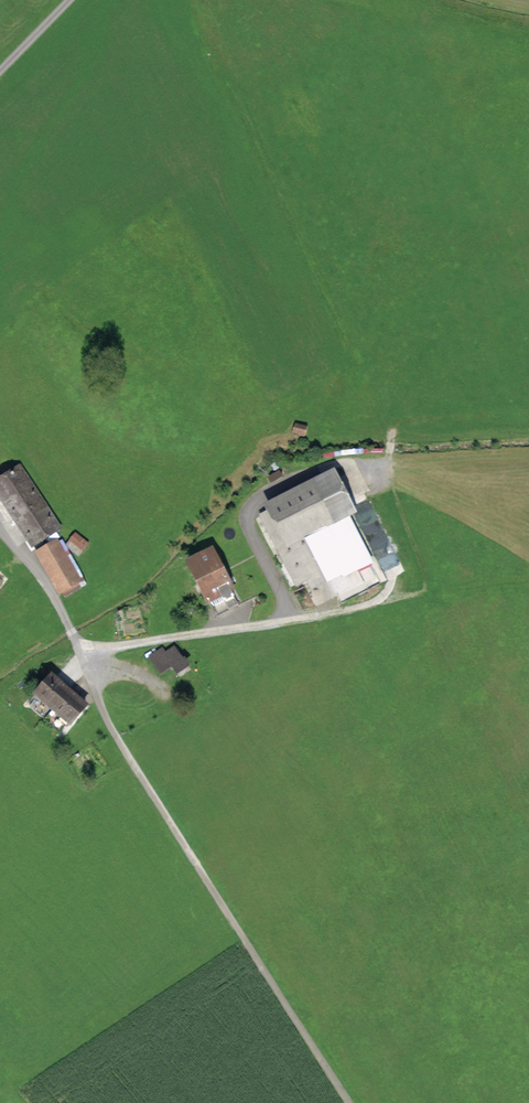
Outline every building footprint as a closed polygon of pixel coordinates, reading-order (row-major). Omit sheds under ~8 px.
[(20,463),(0,476),(0,498),(31,546),(62,526),(20,463)] [(356,554),(315,483),(257,515),(298,587),(356,554)] [(88,541),(74,530),(68,537),(81,548),(88,541)] [(58,537),(35,550),(61,595),(84,582),(58,537)] [(238,586),(215,545),(188,561),(211,602),(238,586)] [(161,643),(147,654),(153,662),(161,673),(173,664),(178,672),(189,664),(173,642),(165,648),(161,643)] [(52,706),(67,689),(51,674),(35,691),(52,706)] [(68,721),(84,704),(67,689),(52,706),(68,721)]
